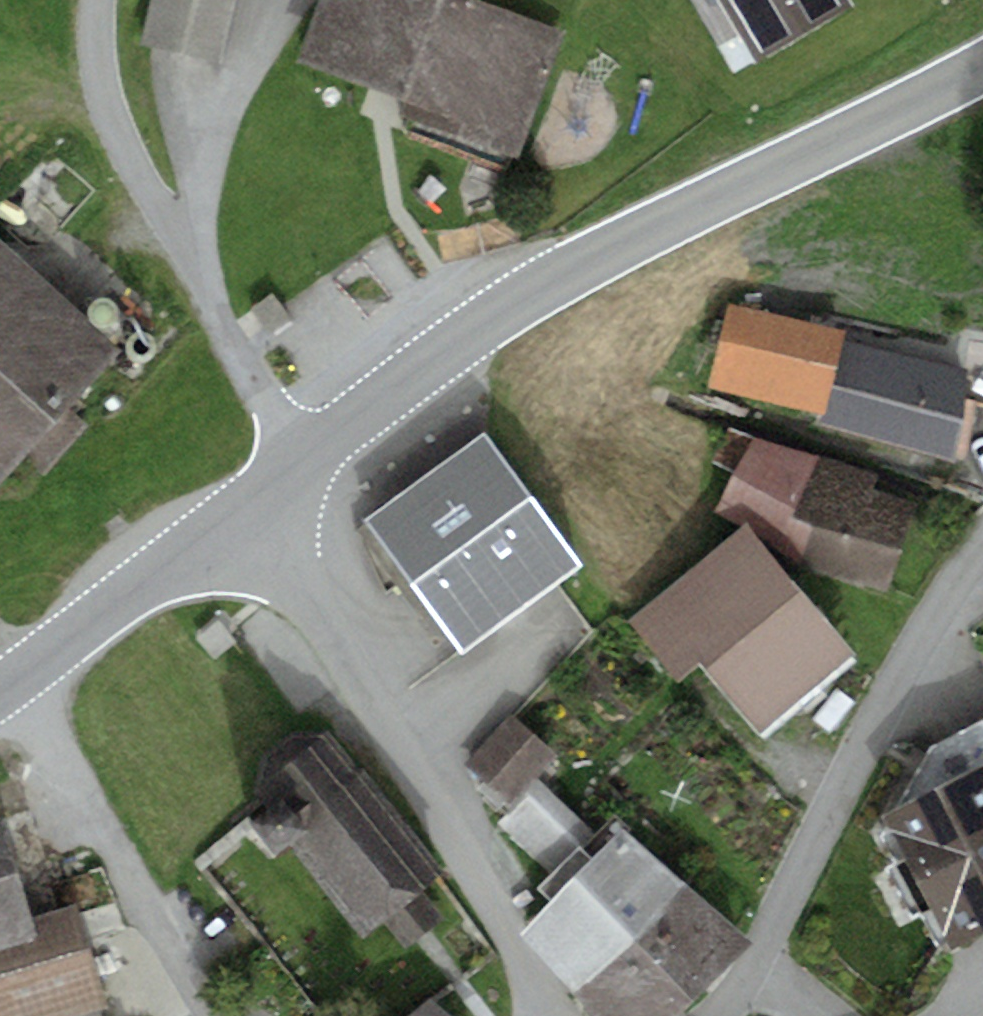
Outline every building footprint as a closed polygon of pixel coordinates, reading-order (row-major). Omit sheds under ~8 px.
[(148,49),(224,65),(239,0),(159,0),(148,49)] [(306,71),(404,104),(393,138),(518,180),(565,41),(470,9),(473,0),(330,0),(306,71)] [(23,466),(45,488),(94,437),(74,418),(128,361),(0,237),(0,489),(23,466)] [(843,338),(729,317),(714,395),(828,417),(845,351),(843,338)] [(845,351),(827,436),(965,466),(982,385),(982,381),(845,351)] [(481,436),(362,522),(457,654),(577,568),(481,436)] [(877,472),(751,436),(723,496),(797,565),(885,592),(916,505),(872,489),(877,472)] [(740,524),(624,623),(670,677),(690,660),(755,737),(852,655),(740,524)] [(562,737),(517,697),(472,747),(517,788),(562,737)] [(353,739),(247,811),(272,847),(299,829),(356,913),(380,896),(405,933),(439,910),(415,874),(436,860),(353,739)] [(556,780),(543,768),(505,809),(547,847),(574,817),(584,806),(556,780)] [(893,818),(960,952),(982,940),(982,773),(893,818)] [(611,802),(516,897),(634,1013),(729,918),(611,802)] [(109,1012),(78,913),(33,927),(0,821),(0,1015),(95,1015),(109,1012)] [(427,968),(384,1015),(480,1015),(427,968)]
